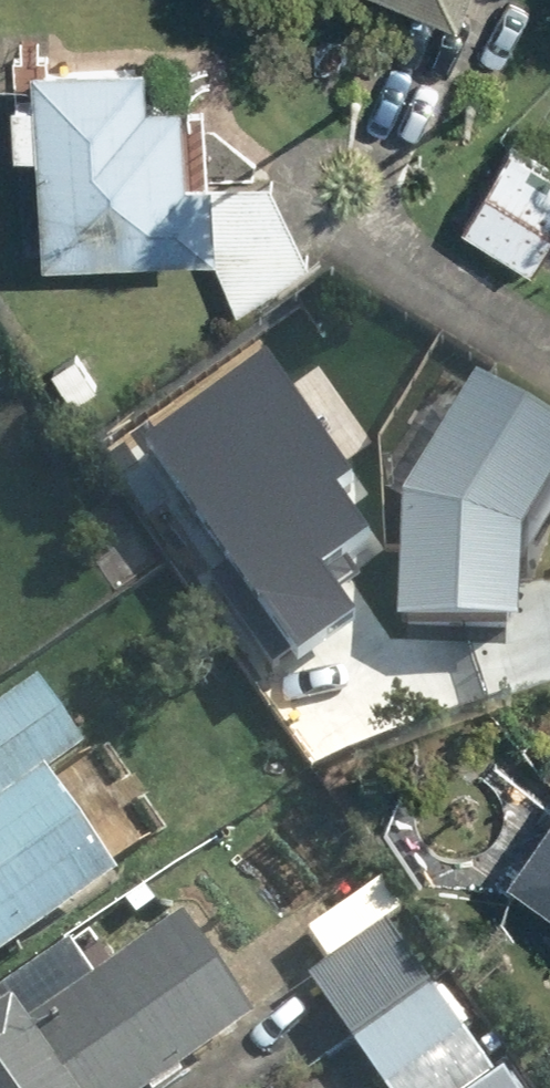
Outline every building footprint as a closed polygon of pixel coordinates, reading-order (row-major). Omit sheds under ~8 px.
[(446,12),(451,0),(420,0),(446,12)] [(317,279),(270,175),(182,176),(182,97),(137,97),(137,62),(32,63),(32,97),(15,97),(15,152),(32,152),(33,257),(207,256),(234,317),(317,279)] [(507,145),(456,234),(530,276),(549,240),(549,170),(507,145)] [(441,365),(372,480),(398,496),(396,646),(511,648),(512,545),(549,482),(549,431),(441,365)] [(221,371),(103,454),(252,664),(307,626),(271,576),(317,544),(284,496),(301,484),(221,371)] [(160,566),(121,501),(82,525),(121,590),(160,566)] [(37,679),(0,705),(0,957),(107,882),(38,783),(86,749),(37,679)] [(503,878),(549,909),(549,806),(503,878)] [(247,1028),(172,919),(86,979),(66,950),(0,996),(0,1087),(161,1087),(247,1028)] [(427,988),(384,926),(305,982),(348,1044),(427,988)] [(427,988),(348,1044),(380,1087),(398,1087),(465,1041),(427,988)]
